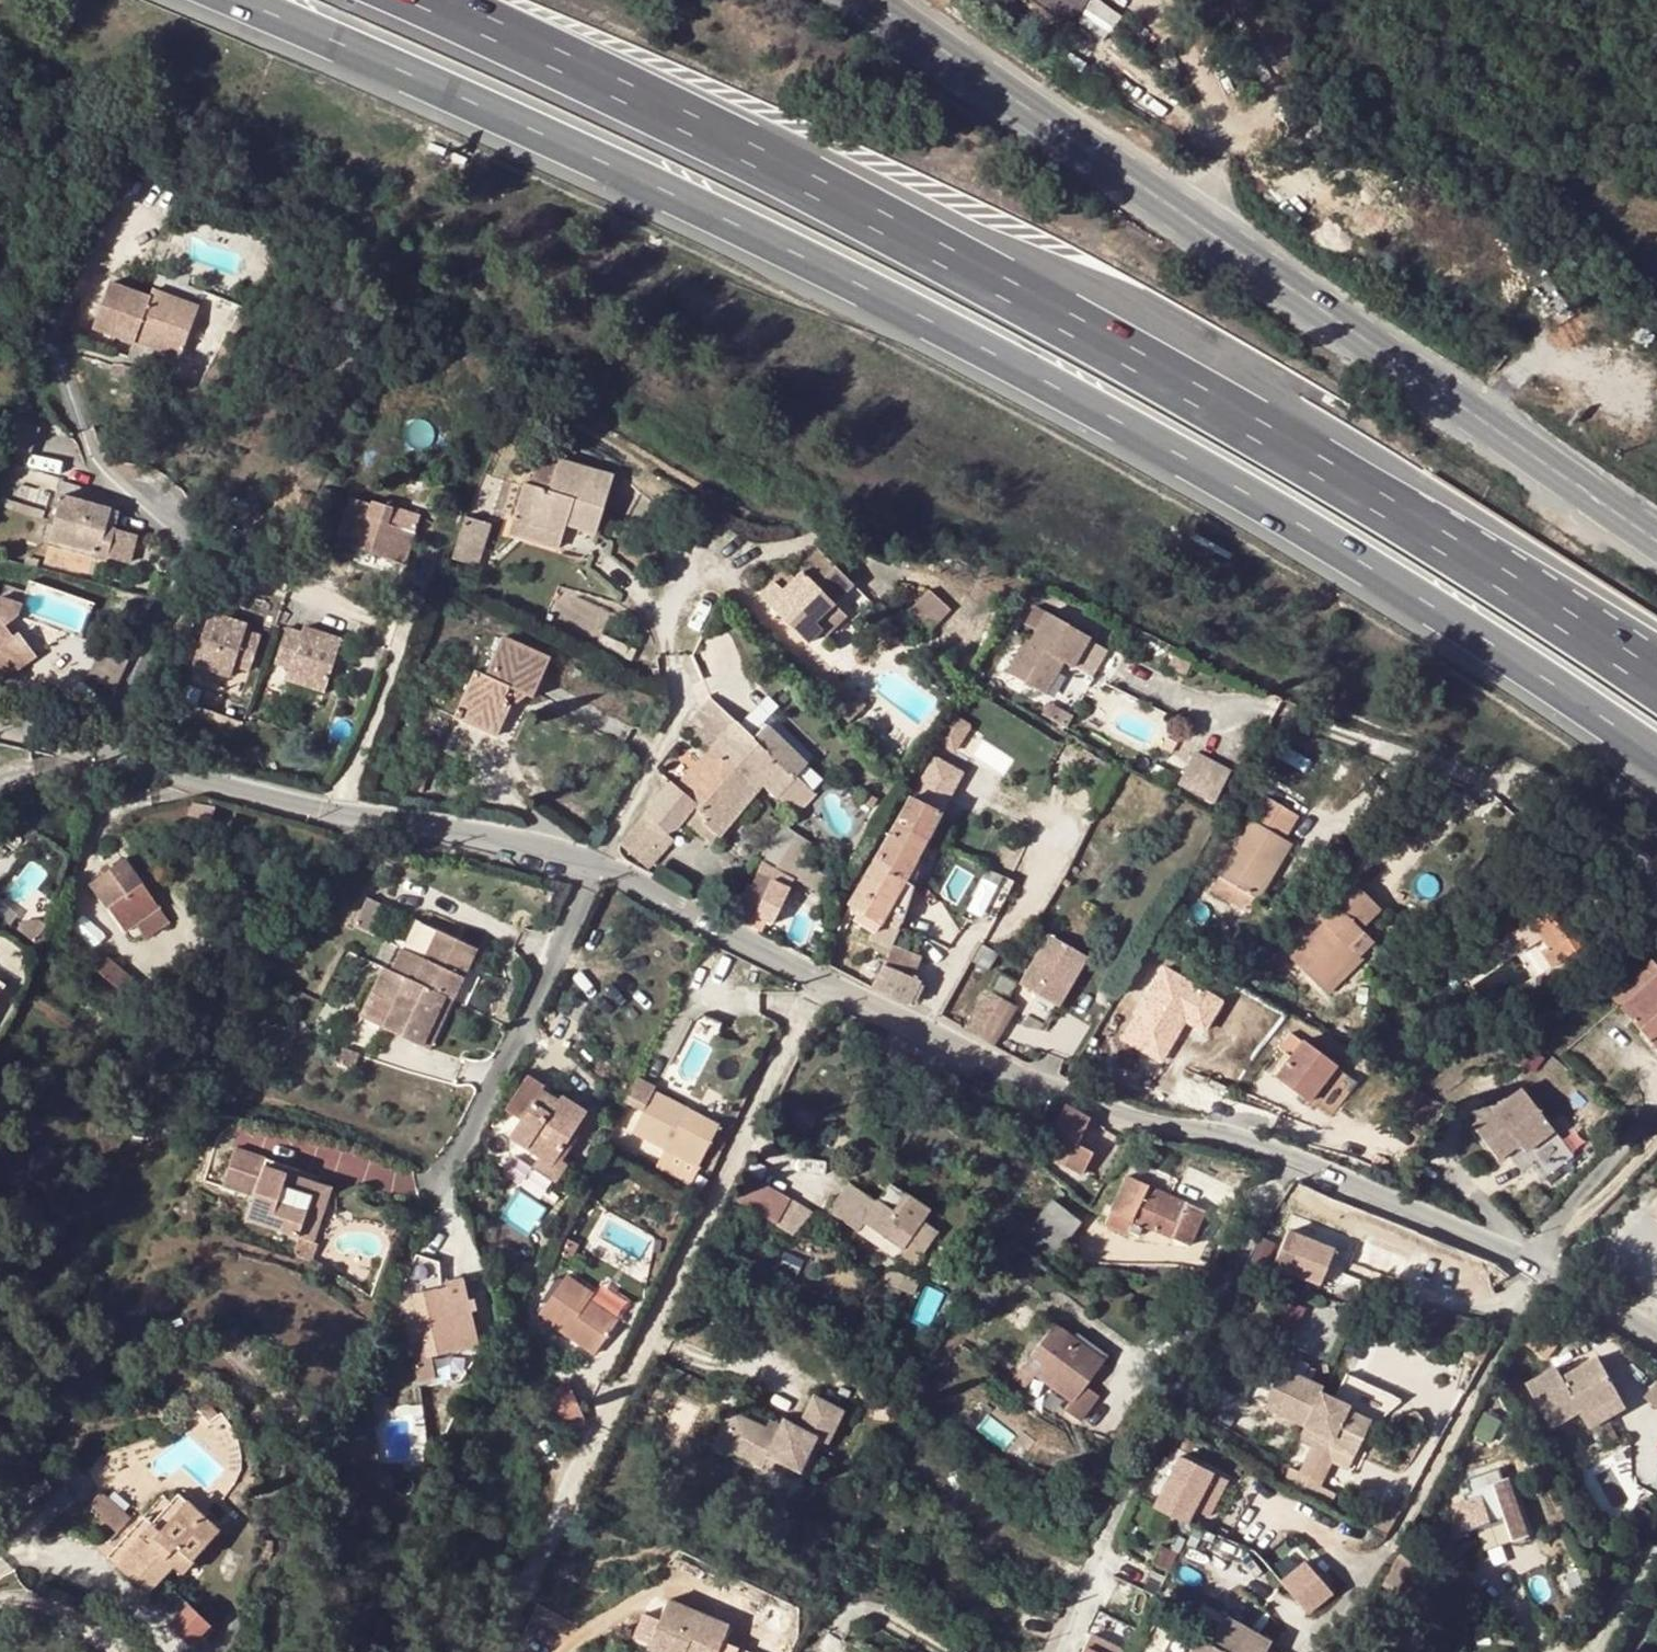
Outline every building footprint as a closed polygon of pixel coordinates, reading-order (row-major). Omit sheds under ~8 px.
[(1087,0),(1035,0),(1074,22),(1087,0)] [(1076,18),(1102,37),(1120,14),(1101,0),(1090,0),(1076,18)] [(1589,63),(1578,76),(1592,86),(1602,73),(1589,63)] [(154,297),(115,281),(97,325),(138,344),(140,340),(185,359),(205,308),(157,289),(154,297)] [(530,484),(525,483),(513,520),(564,536),(569,519),(579,522),(578,527),(595,531),(612,477),(559,460),(558,463),(539,457),(530,484)] [(66,481),(64,488),(90,495),(92,488),(81,485),(85,468),(67,463),(63,479),(66,481)] [(113,507),(63,494),(51,538),(109,555),(115,530),(116,526),(108,524),(113,507)] [(351,496),(338,542),(371,551),(406,562),(415,531),(374,518),(378,502),(372,500),(371,503),(351,496)] [(120,509),(113,507),(108,524),(116,526),(120,509)] [(453,557),(469,515),(464,514),(451,556),(453,557)] [(489,522),(469,515),(453,557),(477,563),(489,522)] [(568,524),(578,527),(579,522),(569,519),(568,524)] [(564,536),(513,520),(509,531),(560,547),(564,536)] [(129,533),(115,530),(109,555),(126,559),(129,547),(131,541),(130,537),(129,533)] [(819,549),(802,566),(837,598),(853,584),(819,549)] [(831,618),(840,609),(833,603),(837,598),(802,566),(799,568),(802,571),(770,602),(807,641),(821,629),(815,622),(825,611),(831,618)] [(1,683),(37,656),(20,632),(14,636),(6,625),(19,615),(23,603),(27,592),(0,582),(0,682),(1,683)] [(605,634),(615,602),(564,586),(553,618),(605,634)] [(934,593),(917,612),(935,628),(952,608),(934,593)] [(257,605),(219,594),(202,652),(240,663),(245,647),(261,651),(271,616),(255,611),(257,605)] [(312,612),(296,608),(286,642),(302,647),(297,664),(335,675),(352,617),(314,606),(312,612)] [(1092,633),(1049,608),(1032,636),(1027,632),(1008,666),(1047,688),(1065,657),(1075,662),(1076,661),(1094,672),(1109,646),(1091,635),(1092,633)] [(815,622),(821,629),(826,634),(846,615),(840,609),(831,618),(825,611),(815,622)] [(551,657),(504,636),(501,643),(486,676),(475,671),(454,718),(459,720),(464,712),(486,709),(505,718),(512,704),(506,698),(511,688),(526,694),(534,697),(551,657)] [(114,685),(128,651),(103,641),(89,675),(114,685)] [(629,649),(625,656),(631,659),(636,651),(629,649)] [(506,698),(512,704),(526,694),(511,688),(506,698)] [(1074,711),(1050,698),(1043,710),(1067,723),(1074,711)] [(685,728),(699,740),(723,712),(711,699),(698,713),(685,728)] [(497,737),(505,718),(486,709),(464,712),(459,720),(497,737)] [(713,749),(734,769),(756,789),(761,783),(779,799),(797,780),(794,778),(750,737),(731,719),(723,712),(699,740),(712,751),(713,749)] [(938,743),(957,754),(973,724),(954,714),(938,743)] [(763,723),(750,737),(794,778),(807,764),(763,723)] [(1227,768),(1195,749),(1176,779),(1209,798),(1227,768)] [(705,822),(719,834),(736,814),(756,789),(734,769),(717,788),(699,808),(709,818),(705,822)] [(695,805),(699,808),(717,788),(695,770),(679,788),(673,785),(646,817),(665,833),(675,829),(684,818),(695,805)] [(1058,800),(1040,791),(1039,794),(1035,801),(1052,810),(1058,800)] [(898,824),(926,840),(942,811),(946,803),(936,798),(931,806),(914,796),(898,824)] [(1090,800),(1085,809),(1091,812),(1098,799),(1090,800)] [(695,805),(684,818),(695,827),(698,830),(705,822),(709,818),(699,808),(695,805)] [(665,833),(646,817),(621,846),(640,862),(648,868),(673,839),(665,833)] [(1250,818),(1215,873),(1220,876),(1257,900),(1292,845),(1250,818)] [(705,822),(698,830),(713,842),(719,834),(705,822)] [(904,882),(887,913),(903,921),(908,907),(914,886),(918,877),(925,862),(917,858),(926,840),(898,824),(890,838),(873,866),(893,876),(904,882)] [(788,849),(773,839),(766,849),(760,856),(768,861),(778,867),(788,849)] [(125,931),(136,923),(159,907),(125,858),(92,882),(125,931)] [(893,876),(873,866),(850,905),(859,910),(882,922),(884,918),(887,913),(904,882),(893,876)] [(757,872),(751,885),(749,883),(734,916),(751,925),(755,915),(773,923),(789,887),(757,872)] [(1257,900),(1220,876),(1211,890),(1248,913),(1257,900)] [(1324,993),(1356,959),(1347,951),(1362,936),(1359,933),(1378,911),(1349,883),(1314,919),(1322,926),(1290,960),(1324,993)] [(1563,907),(1561,903),(1533,921),(1548,946),(1542,951),(1552,966),(1588,944),(1563,907)] [(169,922),(159,907),(136,923),(147,938),(169,922)] [(882,922),(859,910),(854,918),(876,929),(872,936),(890,946),(901,927),(884,918),(882,922)] [(421,920),(407,949),(428,959),(441,929),(421,920)] [(389,969),(379,991),(401,1001),(387,1029),(425,1047),(449,996),(456,999),(480,948),(441,929),(428,959),(407,949),(395,972),(389,969)] [(1051,936),(1021,984),(1058,1005),(1087,957),(1051,936)] [(1371,944),(1362,936),(1347,951),(1356,959),(1371,944)] [(985,943),(974,961),(989,970),(999,951),(985,943)] [(894,945),(885,964),(913,976),(921,958),(894,945)] [(1648,951),(1612,983),(1627,1001),(1623,1006),(1656,1045),(1656,961),(1648,951)] [(104,956),(95,967),(134,999),(143,987),(104,956)] [(883,964),(873,988),(910,1004),(920,979),(913,976),(885,964),(883,964)] [(969,1023),(965,1032),(976,1037),(997,1048),(1019,1007),(1006,1000),(1017,981),(1001,973),(991,991),(986,989),(982,999),(969,1023)] [(1303,1039),(1276,1074),(1310,1101),(1337,1066),(1303,1039)] [(639,1072),(627,1096),(648,1107),(638,1128),(702,1161),(722,1121),(658,1087),(661,1082),(639,1072)] [(543,1090),(523,1078),(509,1109),(523,1119),(511,1137),(540,1156),(552,1164),(558,1155),(582,1117),(558,1101),(543,1090)] [(1554,1129),(1523,1088),(1474,1125),(1500,1158),(1519,1143),(1526,1151),(1554,1129)] [(563,1094),(558,1101),(582,1117),(586,1110),(563,1094)] [(1078,1113),(1065,1106),(1043,1153),(1085,1174),(1097,1150),(1080,1142),(1091,1119),(1078,1113)] [(1554,1129),(1526,1151),(1536,1164),(1564,1144),(1554,1129)] [(301,1236),(302,1237),(314,1241),(322,1215),(309,1210),(313,1196),(328,1201),(331,1186),(267,1165),(268,1159),(243,1151),(236,1149),(225,1184),(256,1196),(248,1219),(301,1236)] [(552,1164),(540,1156),(535,1166),(556,1179),(567,1162),(558,1155),(552,1164)] [(754,1173),(741,1196),(781,1217),(794,1194),(754,1173)] [(1149,1185),(1127,1176),(1111,1209),(1133,1219),(1146,1192),(1149,1185)] [(1149,1185),(1146,1192),(1187,1210),(1189,1204),(1149,1185)] [(528,1237),(549,1207),(520,1186),(498,1217),(528,1237)] [(840,1205),(844,1207),(838,1217),(898,1257),(930,1209),(909,1195),(903,1205),(886,1194),(878,1204),(852,1188),(840,1205)] [(1206,1212),(1189,1204),(1187,1210),(1146,1192),(1133,1219),(1144,1223),(1192,1245),(1206,1212)] [(1053,1198),(1031,1224),(1057,1246),(1080,1220),(1053,1198)] [(1144,1223),(1133,1219),(1129,1228),(1139,1233),(1144,1223)] [(1289,1222),(1273,1257),(1320,1279),(1336,1244),(1289,1222)] [(302,1237),(301,1236),(296,1252),(316,1259),(321,1242),(314,1241),(302,1237)] [(890,1268),(886,1280),(917,1293),(922,1281),(890,1268)] [(596,1292),(569,1275),(542,1317),(599,1354),(621,1319),(598,1304),(595,1309),(588,1305),(591,1300),(596,1292)] [(435,1290),(415,1295),(416,1300),(431,1358),(432,1364),(444,1361),(443,1355),(480,1348),(462,1278),(448,1281),(451,1292),(436,1294),(435,1290)] [(1306,1308),(1286,1295),(1274,1314),(1294,1326),(1306,1308)] [(416,1300),(402,1303),(416,1362),(431,1358),(416,1300)] [(595,1309),(598,1304),(591,1300),(588,1305),(595,1309)] [(1086,1385),(1098,1368),(1068,1347),(1074,1338),(1054,1324),(1014,1381),(1020,1386),(1014,1394),(1023,1401),(1015,1413),(1029,1424),(1037,1412),(1027,1404),(1033,1395),(1044,1402),(1055,1387),(1074,1401),(1068,1411),(1082,1421),(1100,1396),(1086,1385)] [(1077,1334),(1074,1338),(1068,1347),(1098,1368),(1106,1357),(1077,1334)] [(1586,1411),(1587,1415),(1623,1397),(1605,1359),(1578,1373),(1581,1379),(1570,1384),(1566,1377),(1561,1365),(1530,1381),(1553,1427),(1586,1411)] [(1310,1383),(1279,1369),(1262,1406),(1304,1425),(1320,1394),(1307,1388),(1310,1383)] [(1578,1373),(1566,1377),(1570,1384),(1581,1379),(1578,1373)] [(552,1393),(568,1428),(584,1422),(591,1419),(574,1383),(552,1393)] [(1323,1389),(1310,1383),(1307,1388),(1320,1394),(1323,1389)] [(1656,1407),(1656,1384),(1646,1398),(1656,1407)] [(817,1433),(828,1438),(842,1405),(812,1391),(798,1423),(782,1416),(780,1420),(776,1430),(764,1424),(732,1409),(718,1439),(765,1462),(766,1460),(770,1452),(791,1461),(802,1466),(817,1433)] [(1345,1406),(1320,1394),(1304,1425),(1300,1435),(1306,1438),(1304,1442),(1313,1446),(1299,1476),(1311,1481),(1319,1485),(1330,1460),(1332,1455),(1325,1452),(1329,1445),(1353,1455),(1369,1421),(1344,1410),(1345,1406)] [(1623,1397),(1587,1415),(1592,1424),(1628,1406),(1623,1397)] [(776,1430),(780,1420),(769,1414),(764,1424),(776,1430)] [(988,1416),(978,1429),(1005,1449),(1015,1436),(988,1416)] [(760,1472),(765,1462),(718,1439),(714,1449),(760,1472)] [(1353,1455),(1329,1445),(1325,1452),(1332,1455),(1330,1460),(1348,1468),(1353,1455)] [(770,1452),(766,1460),(787,1469),(791,1461),(770,1452)] [(1226,1482),(1177,1460),(1153,1512),(1186,1528),(1192,1513),(1208,1520),(1226,1482)] [(1299,1476),(1287,1470),(1280,1485),(1304,1496),(1311,1481),(1299,1476)] [(1499,1471),(1487,1477),(1491,1488),(1504,1483),(1499,1471)] [(1470,1482),(1474,1493),(1491,1488),(1487,1477),(1470,1482)] [(1489,1549),(1514,1541),(1498,1497),(1508,1494),(1504,1483),(1491,1488),(1474,1493),(1469,1496),(1489,1549)] [(132,1518),(102,1490),(90,1503),(120,1531),(132,1518)] [(180,1493),(117,1562),(150,1592),(174,1565),(184,1573),(222,1531),(180,1493)] [(1524,1537),(1508,1494),(1498,1497),(1514,1541),(1524,1537)] [(505,1558),(501,1570),(511,1573),(515,1562),(505,1558)] [(1334,1593),(1303,1565),(1280,1585),(1312,1612),(1334,1593)] [(1056,1586),(1050,1597),(1064,1603),(1068,1592),(1056,1586)] [(729,1626),(667,1599),(646,1647),(657,1651),(718,1651),(729,1626)] [(1194,1651),(1277,1651),(1272,1649),(1262,1643),(1265,1638),(1229,1619),(1215,1645),(1200,1639),(1194,1651)] [(1080,1651),(1124,1651),(1127,1646),(1091,1629),(1080,1651)] [(1265,1638),(1262,1643),(1272,1649),(1274,1644),(1265,1638)]
